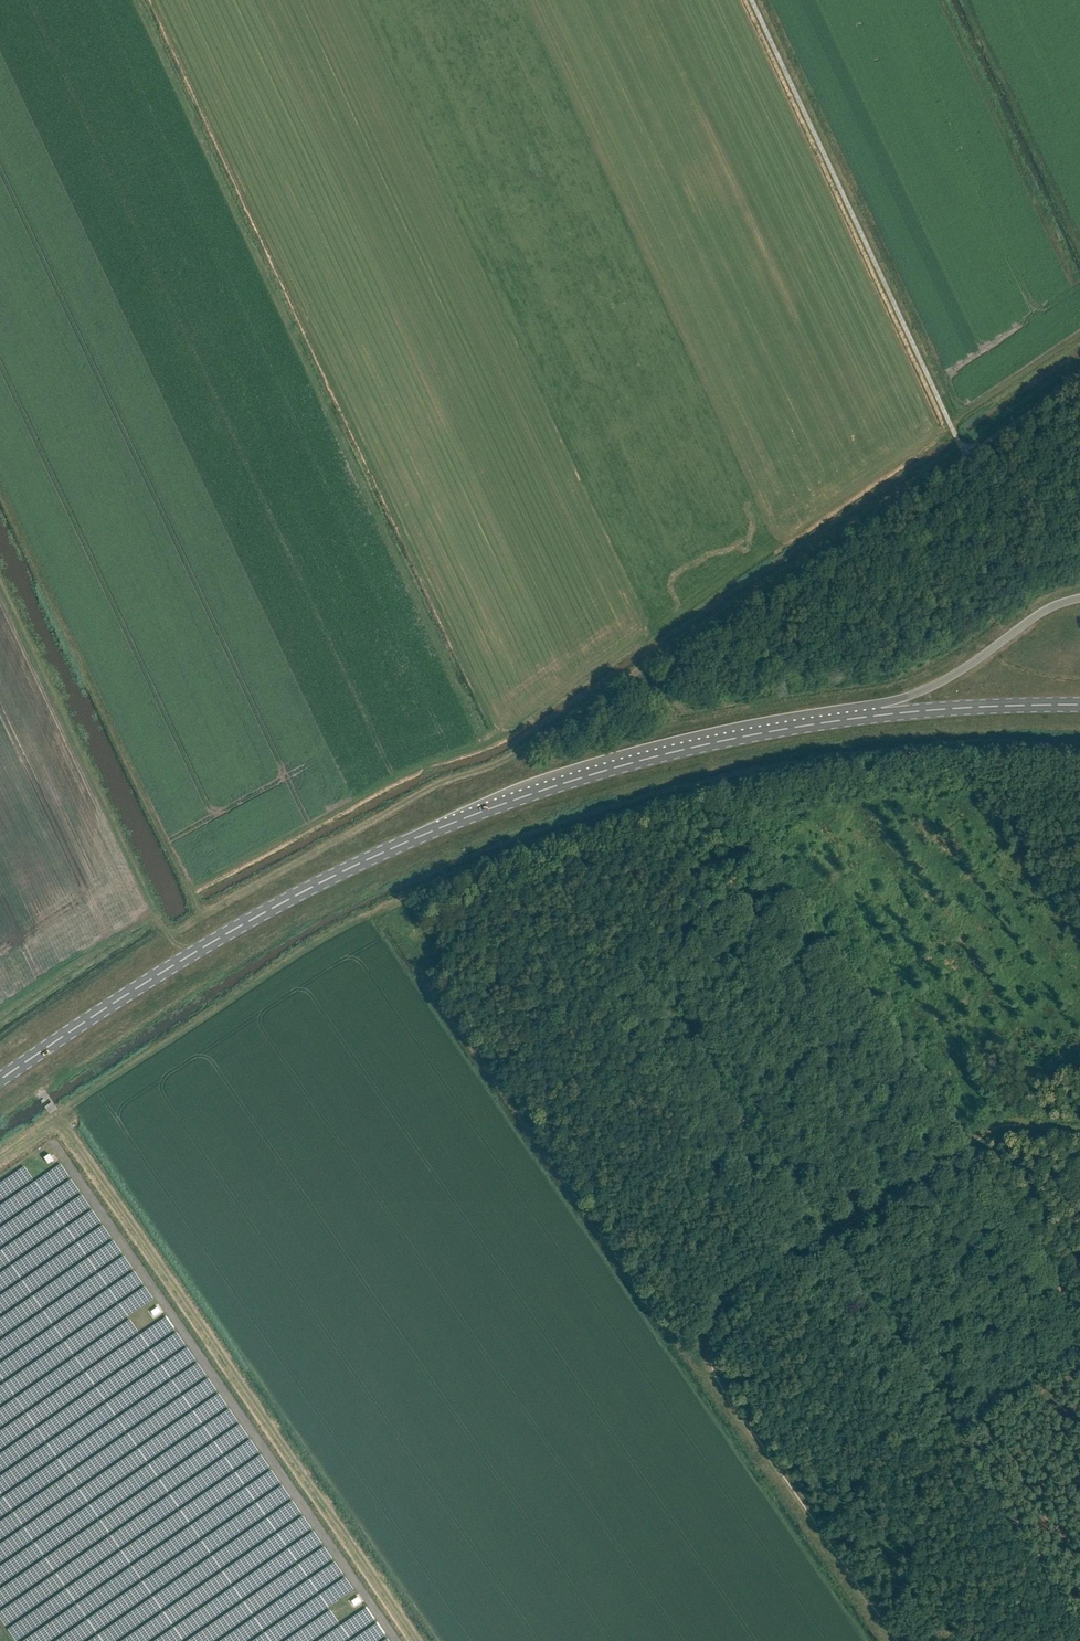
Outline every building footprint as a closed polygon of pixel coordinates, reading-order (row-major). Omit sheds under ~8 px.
[(44,1158),(48,1164),(54,1160),(49,1154),(44,1158)]
